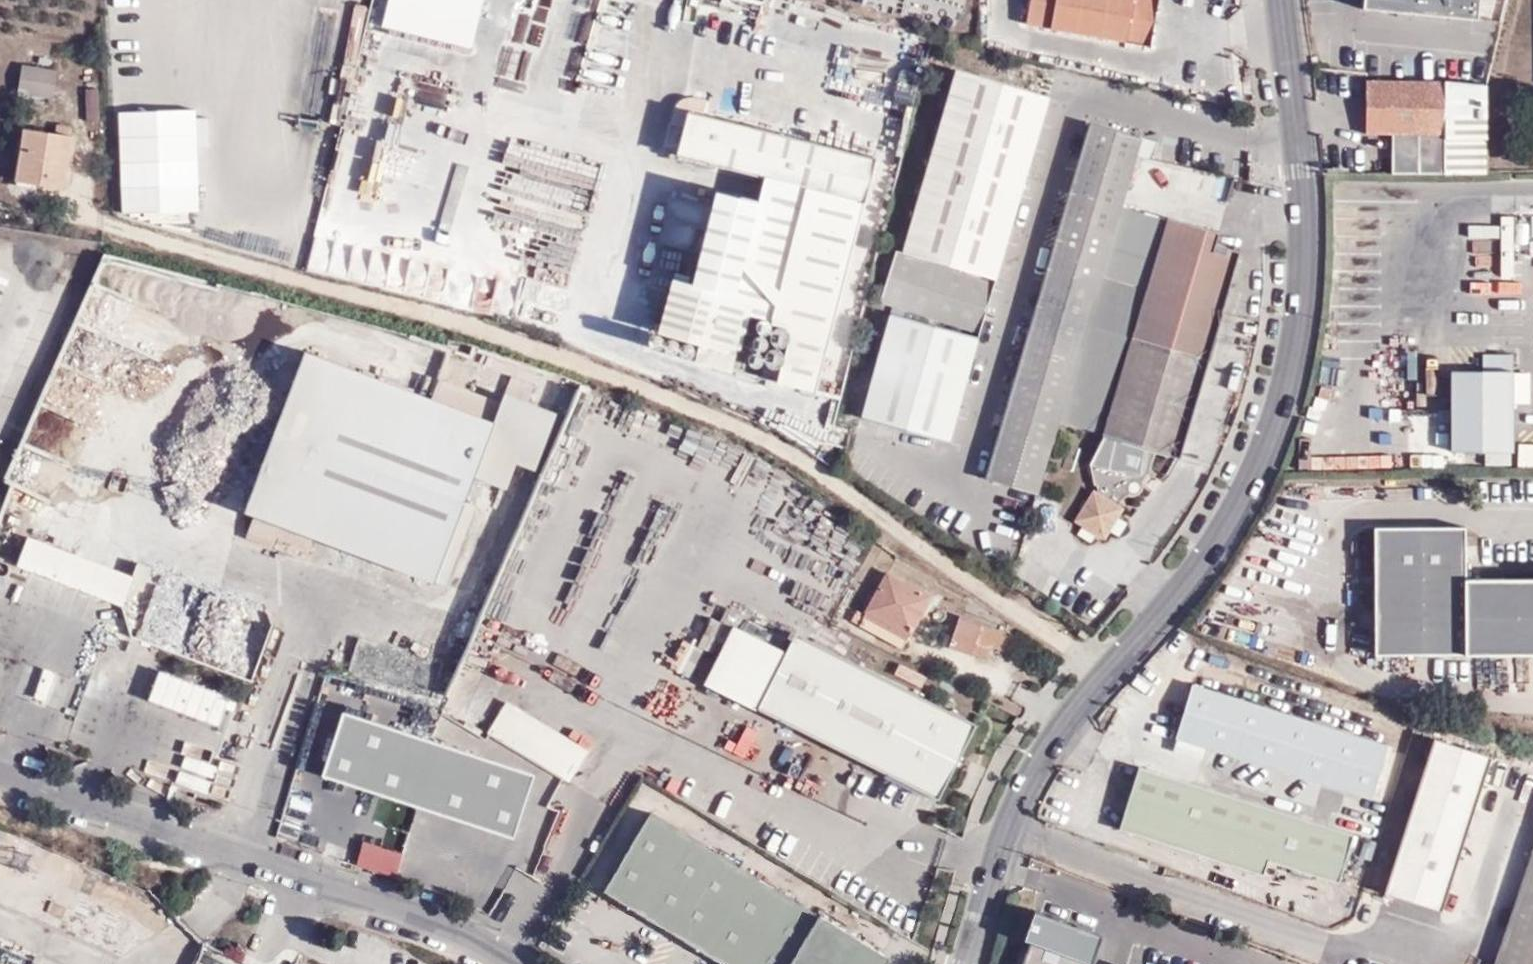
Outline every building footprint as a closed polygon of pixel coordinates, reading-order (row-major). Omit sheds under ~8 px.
[(435,89),(452,19),(376,0),(359,72),(435,89)] [(1026,25),(1150,48),(1158,0),(1031,0),(1026,25)] [(1366,12),(1479,24),(1482,0),(1367,0),(1366,12)] [(17,95),(54,100),(58,71),(22,64),(17,95)] [(986,323),(1042,90),(947,67),(901,253),(929,260),(922,288),(887,279),(882,298),(986,323)] [(1487,175),(1488,86),(1445,83),(1368,81),(1367,134),(1393,134),(1392,175),(1487,175)] [(99,88),(85,89),(86,122),(100,122),(99,88)] [(115,107),(116,214),(196,213),(194,106),(115,107)] [(677,156),(835,195),(864,202),(876,158),(688,111),(677,156)] [(1091,123),(986,480),(1038,495),(1059,424),(1103,277),(1123,207),(1141,140),(1142,139),(1091,123)] [(24,129),(16,181),(65,188),(73,136),(70,136),(71,127),(57,125),(55,134),(24,129)] [(735,295),(713,290),(737,197),(717,192),(692,284),(672,279),(657,337),(689,345),(699,348),(710,307),(731,312),(735,295)] [(835,195),(829,220),(858,228),(864,202),(835,195)] [(858,228),(829,220),(737,197),(713,290),(735,295),(731,312),(710,307),(699,348),(689,345),(689,346),(686,357),(816,391),(858,228)] [(0,205),(0,218),(7,220),(11,208),(0,205)] [(1148,291),(1223,314),(1224,310),(1241,251),(1229,248),(1227,254),(1215,250),(1221,233),(1170,218),(1169,221),(1123,207),(1103,277),(1148,291)] [(1103,277),(1059,424),(1104,436),(1089,467),(1094,486),(1097,486),(1100,496),(1095,493),(1078,521),(1104,538),(1122,510),(1118,508),(1124,500),(1128,497),(1130,497),(1134,498),(1139,496),(1143,492),(1143,491),(1157,474),(1153,470),(1152,466),(1157,451),(1180,458),(1223,314),(1148,291),(1103,277)] [(884,309),(857,416),(950,438),(976,332),(884,309)] [(657,350),(686,357),(689,346),(660,339),(657,350)] [(305,354),(245,516),(433,585),(471,482),(506,495),(517,466),(539,474),(560,417),(503,396),(493,423),(305,354)] [(1451,452),(1514,452),(1514,370),(1451,370),(1451,452)] [(1518,394),(1518,451),(1532,451),(1532,394),(1518,394)] [(1449,410),(1426,410),(1426,452),(1449,452),(1449,410)] [(1377,528),(1377,656),(1532,655),(1532,579),(1468,579),(1467,527),(1377,528)] [(133,576),(28,538),(18,567),(122,604),(133,576)] [(863,617),(864,618),(905,641),(908,642),(932,598),(888,573),(865,615),(863,617)] [(860,626),(864,618),(863,617),(865,615),(857,612),(852,621),(860,626)] [(1010,634),(960,617),(950,648),(987,660),(992,648),(1003,652),(1010,634)] [(905,641),(864,618),(860,626),(901,648),(905,641)] [(794,637),(786,653),(734,628),(706,685),(826,744),(940,799),(975,725),(794,637)] [(231,697),(159,673),(147,707),(220,731),(231,697)] [(1208,747),(1380,802),(1399,750),(1193,686),(1177,738),(1179,738),(1175,749),(1204,759),(1208,747)] [(589,750),(507,700),(488,732),(562,777),(570,782),(589,750)] [(534,777),(344,715),(322,780),(415,810),(513,842),(534,777)] [(1492,754),(1435,735),(1385,888),(1443,908),(1492,754)] [(126,772),(130,788),(150,782),(146,766),(126,772)] [(1355,835),(1139,767),(1120,830),(1265,876),(1269,860),(1340,883),(1355,835)] [(1382,891),(1413,789),(1396,783),(1364,886),(1382,891)] [(652,812),(606,890),(727,963),(884,963),(889,956),(652,812)] [(1498,963),(1532,963),(1532,863),(1498,963)] [(1021,928),(1013,963),(1090,963),(1100,919),(1071,912),(1067,930),(1055,927),(1053,935),(1021,928)] [(1023,919),(1021,928),(1053,935),(1055,927),(1023,919)] [(1154,957),(1144,954),(1141,963),(1153,963),(1154,957)] [(1279,963),(1313,963),(1283,954),(1279,963)]
